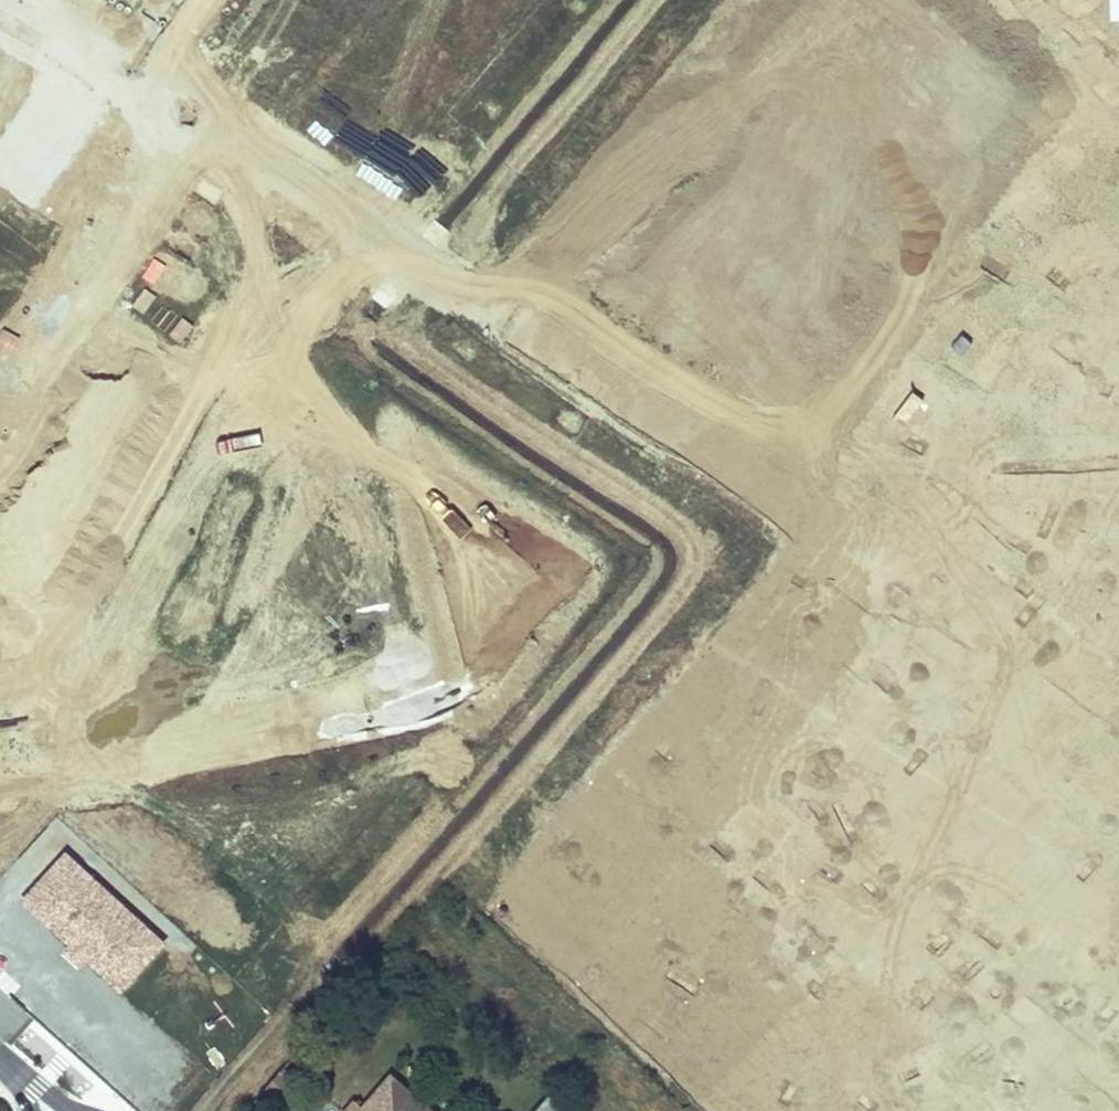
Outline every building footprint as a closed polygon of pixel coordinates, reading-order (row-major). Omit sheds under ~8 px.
[(160,944),(66,860),(29,901),(122,985),(160,944)] [(392,1076),(363,1108),(361,1110),(433,1110),(392,1076)] [(552,1097),(540,1110),(567,1110),(552,1097)] [(363,1108),(354,1100),(345,1110),(361,1110),(363,1108)]
